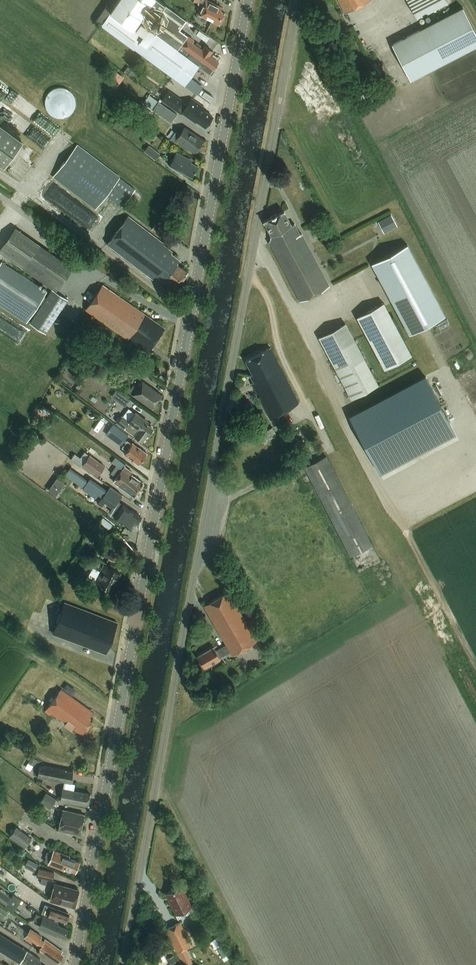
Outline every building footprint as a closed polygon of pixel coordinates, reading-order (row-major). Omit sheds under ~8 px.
[(178,29),(180,29),(186,20),(159,0),(118,0),(112,9),(106,5),(95,20),(101,25),(100,26),(133,50),(134,48),(196,94),(200,89),(187,80),(202,60),(213,69),(214,67),(216,67),(218,65),(218,63),(218,61),(210,55),(212,51),(205,46),(202,50),(192,42),(194,40),(183,32),(182,32),(178,29)] [(198,2),(199,1),(202,2),(200,5),(202,6),(198,13),(219,24),(225,13),(220,10),(221,7),(207,0),(195,0),(198,2)] [(369,0),(338,0),(345,12),(369,0)] [(418,19),(447,4),(445,0),(408,0),(418,19)] [(391,44),(410,80),(475,46),(475,33),(462,7),(391,44)] [(115,89),(124,78),(116,72),(107,83),(115,89)] [(47,110),(49,113),(50,114),(52,116),(55,117),(60,118),(64,118),(68,116),(71,114),(73,112),(75,108),(76,105),(76,101),(75,98),(73,95),(72,93),(70,90),(67,89),(64,88),(60,87),(56,88),(53,89),(50,91),(48,94),(46,98),(45,101),(45,104),(46,107),(47,110)] [(205,108),(191,99),(187,105),(182,102),(183,101),(168,91),(161,100),(182,114),(182,113),(196,122),(196,121),(205,127),(212,116),(204,110),(205,108)] [(177,115),(158,101),(153,110),(171,123),(177,115)] [(23,144),(0,127),(0,167),(4,170),(23,144)] [(178,141),(194,152),(203,140),(185,127),(180,135),(176,132),(171,139),(176,143),(178,141)] [(159,154),(152,148),(148,145),(144,151),(155,160),(159,154)] [(77,146),(54,176),(96,208),(106,195),(122,207),(135,190),(119,178),(77,146)] [(193,177),(198,167),(188,162),(190,159),(176,152),(169,165),(193,177)] [(300,302),(329,286),(301,234),(300,235),(294,223),(291,225),(284,211),(264,221),(271,236),(269,241),(268,242),(300,302)] [(177,287),(187,271),(177,264),(180,260),(171,254),(172,252),(162,244),(163,243),(128,216),(107,244),(162,285),(166,279),(177,287)] [(397,226),(391,216),(382,221),(387,231),(397,226)] [(153,228),(166,238),(169,233),(156,224),(153,228)] [(21,277),(2,263),(0,266),(0,305),(27,323),(39,304),(41,306),(29,324),(45,334),(68,300),(56,293),(73,268),(13,228),(0,247),(0,255),(52,290),(46,298),(44,296),(46,293),(21,277)] [(445,315),(407,244),(371,264),(409,334),(445,315)] [(85,309),(128,339),(147,352),(164,328),(102,285),(85,309)] [(384,303),(357,317),(384,369),(411,355),(384,303)] [(345,323),(319,337),(351,399),(378,385),(345,323)] [(270,418),(299,403),(270,347),(245,360),(252,373),(249,375),(253,382),(251,383),(270,418)] [(136,376),(141,369),(130,361),(125,368),(136,376)] [(426,377),(350,417),(374,463),(450,423),(426,377)] [(132,395),(152,409),(162,395),(142,381),(132,395)] [(123,394),(119,400),(125,405),(130,399),(123,394)] [(115,405),(112,410),(118,414),(121,408),(115,405)] [(117,423),(142,441),(147,434),(148,435),(153,428),(145,422),(146,420),(135,412),(129,421),(122,416),(117,423)] [(124,454),(138,464),(147,453),(132,443),(132,444),(127,440),(127,441),(125,439),(128,435),(113,424),(106,434),(123,446),(122,447),(127,450),(124,454)] [(273,428),(259,436),(263,443),(277,435),(273,428)] [(98,475),(105,466),(89,454),(82,464),(98,475)] [(326,456),(305,467),(350,556),(372,545),(326,456)] [(118,467),(122,469),(124,466),(125,464),(115,457),(111,462),(118,467)] [(124,466),(122,469),(113,481),(134,496),(143,483),(131,474),(133,472),(124,466)] [(97,497),(104,488),(90,477),(82,487),(97,497)] [(57,480),(54,484),(59,488),(63,483),(57,480)] [(114,518),(131,530),(136,523),(141,516),(118,501),(122,495),(110,486),(98,503),(102,506),(105,503),(112,508),(109,512),(115,516),(114,518)] [(112,560),(117,552),(102,544),(98,552),(112,560)] [(120,573),(104,564),(95,582),(111,590),(120,573)] [(232,655),(256,641),(228,592),(204,605),(226,645),(216,651),(214,647),(197,656),(204,667),(220,658),(220,657),(230,651),(232,655)] [(105,654),(117,623),(64,603),(53,634),(105,654)] [(89,719),(94,713),(61,689),(44,711),(50,715),(51,713),(66,723),(65,725),(70,729),(72,728),(82,735),(93,721),(89,719)] [(40,765),(37,777),(71,783),(73,771),(40,765)] [(88,805),(90,794),(73,791),(75,784),(63,782),(60,800),(88,805)] [(50,809),(56,800),(46,793),(40,802),(50,809)] [(58,830),(79,835),(84,815),(63,810),(58,830)] [(33,839),(17,827),(10,836),(26,848),(33,839)] [(65,869),(75,872),(79,862),(69,858),(70,856),(54,850),(48,864),(64,870),(65,869)] [(38,864),(28,858),(24,866),(34,872),(38,864)] [(36,877),(52,880),(54,873),(38,869),(36,877)] [(50,900),(75,907),(79,890),(54,884),(50,900)] [(179,890),(177,888),(165,893),(176,915),(192,907),(183,888),(179,890)] [(25,889),(22,898),(38,905),(41,896),(25,889)] [(12,898),(0,890),(0,901),(7,906),(12,898)] [(68,916),(69,914),(59,910),(59,908),(52,906),(51,909),(42,905),(39,913),(66,922),(66,921),(68,920),(69,917),(68,916)] [(4,918),(8,912),(0,906),(0,916),(4,918)] [(46,931),(46,932),(54,935),(54,933),(64,937),(68,929),(58,925),(59,923),(44,916),(39,926),(47,929),(46,931)] [(177,953),(191,946),(180,923),(166,930),(177,953)] [(61,953),(62,951),(47,941),(46,943),(41,939),(42,937),(36,933),(35,935),(30,931),(25,938),(36,946),(38,943),(42,946),(39,949),(58,962),(63,955),(61,953)] [(27,950),(0,933),(0,951),(20,963),(21,961),(27,964),(42,964),(41,964),(40,959),(27,950)]
